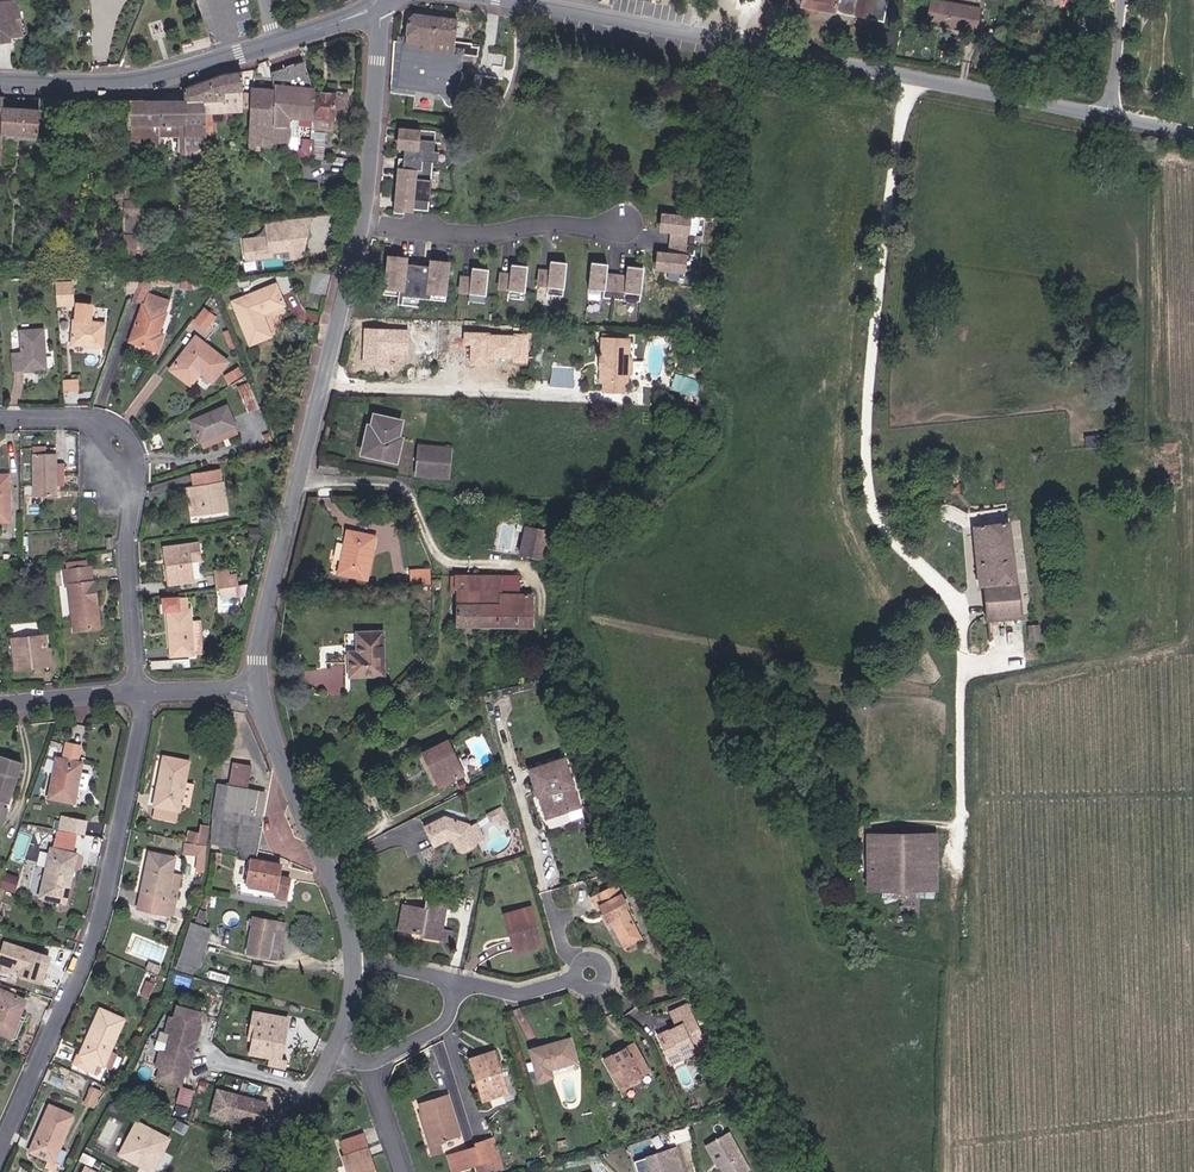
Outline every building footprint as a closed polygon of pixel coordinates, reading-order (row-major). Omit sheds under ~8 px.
[(0,3),(0,42),(10,41),(8,32),(13,32),(13,35),(21,34),(15,0),(0,3)] [(803,8),(858,18),(859,15),(871,17),(871,20),(886,23),(891,0),(805,0),(803,8)] [(1051,0),(1031,0),(1031,3),(1060,11),(1062,3),(1051,0)] [(985,11),(933,2),(928,27),(981,35),(985,11)] [(404,60),(400,89),(456,96),(461,56),(462,45),(452,44),(455,22),(416,17),(409,22),(407,38),(410,38),(409,48),(399,46),(398,60),(404,60)] [(897,34),(888,34),(887,45),(896,45),(897,34)] [(462,45),(461,56),(479,57),(481,47),(462,45)] [(306,63),(275,72),(279,91),(277,113),(277,118),(291,119),(312,121),(314,94),(306,63)] [(241,94),(242,71),(210,82),(211,93),(241,94)] [(183,90),(184,105),(205,104),(206,113),(240,114),(241,94),(211,93),(210,82),(183,90)] [(253,90),(251,111),(277,113),(279,91),(253,90)] [(348,97),(314,94),(312,121),(342,124),(342,117),(346,117),(348,97)] [(1,107),(2,98),(0,98),(0,138),(0,136),(38,138),(39,109),(1,107)] [(184,105),(129,104),(127,147),(157,148),(158,136),(186,136),(186,139),(208,139),(206,113),(205,104),(184,105)] [(276,126),(277,118),(277,113),(251,111),(248,146),(261,148),(261,142),(288,145),(290,128),(276,126)] [(277,118),(276,126),(290,128),(291,119),(277,118)] [(427,211),(431,163),(437,163),(438,152),(433,151),(434,132),(410,129),(406,129),(400,128),(400,137),(405,138),(404,149),(409,149),(408,159),(403,158),(398,158),(396,177),(401,178),(399,198),(394,198),(393,207),(398,208),(403,208),(427,211)] [(125,197),(124,215),(135,216),(137,197),(125,197)] [(685,215),(673,214),(663,213),(661,231),(671,232),(683,234),(688,234),(688,230),(690,216),(685,215)] [(139,216),(135,216),(124,215),(121,272),(145,273),(147,248),(137,247),(139,216)] [(690,216),(688,230),(697,231),(699,217),(690,216)] [(304,258),(310,231),(304,233),(303,229),(310,228),(312,218),(268,223),(270,239),(246,241),(248,260),(273,257),(272,253),(293,250),(294,259),(304,258)] [(671,232),(669,253),(681,254),(683,234),(671,232)] [(659,252),(657,270),(684,273),(686,255),(681,254),(669,253),(659,252)] [(416,265),(405,264),(405,260),(386,258),(383,287),(398,288),(397,297),(396,305),(400,305),(401,297),(420,299),(429,300),(430,292),(445,293),(448,268),(448,265),(428,263),(428,266),(416,265)] [(563,290),(566,264),(550,262),(549,273),(547,285),(547,288),(563,290)] [(604,291),(604,288),(624,290),(624,293),(640,295),(643,269),(627,267),(626,278),(605,276),(606,265),(590,263),(588,290),(604,291)] [(527,267),(511,265),(509,276),(508,288),(508,292),(524,293),(527,267)] [(487,271),(471,269),(470,279),(469,291),(468,295),(484,297),(487,271)] [(311,292),(327,295),(332,274),(315,271),(311,292)] [(537,283),(547,285),(549,273),(538,272),(537,283)] [(498,287),(508,288),(509,276),(499,275),(498,287)] [(134,296),(149,300),(153,291),(156,282),(140,278),(134,296)] [(458,290),(469,291),(470,279),(460,278),(458,290)] [(75,281),(56,281),(58,306),(76,305),(75,281)] [(289,306),(279,284),(259,292),(262,343),(275,338),(265,316),(289,306)] [(397,297),(398,288),(383,287),(382,295),(397,297)] [(174,298),(153,291),(149,300),(148,304),(146,302),(133,338),(161,350),(166,334),(162,333),(174,298)] [(254,346),(262,343),(259,292),(235,301),(254,346)] [(445,293),(430,292),(429,300),(445,302),(445,293)] [(420,299),(401,297),(400,305),(419,307),(420,299)] [(83,322),(79,322),(80,345),(109,344),(109,322),(96,322),(96,301),(82,301),(83,322)] [(208,308),(198,321),(207,328),(217,315),(208,308)] [(408,331),(365,330),(364,353),(363,363),(387,364),(387,354),(407,355),(408,331)] [(45,333),(22,335),(25,357),(15,357),(16,373),(49,370),(45,333)] [(489,365),(489,358),(514,359),(514,362),(528,363),(528,359),(529,337),(529,334),(516,334),(516,336),(490,336),(490,334),(465,333),(465,345),(471,345),(470,365),(489,365)] [(198,335),(172,369),(183,376),(193,363),(203,369),(216,379),(232,360),(198,335)] [(625,372),(625,359),(629,355),(630,339),(602,337),(601,356),(603,358),(603,365),(601,367),(600,381),(604,381),(603,391),(624,392),(624,382),(628,383),(628,376),(625,372)] [(193,363),(183,376),(193,383),(203,369),(193,363)] [(571,387),(573,366),(552,364),(550,385),(571,387)] [(228,382),(244,375),(240,366),(224,374),(228,382)] [(696,396),(701,380),(676,372),(671,388),(696,396)] [(80,390),(80,378),(65,379),(66,391),(80,390)] [(236,423),(226,405),(191,422),(200,441),(236,423)] [(396,438),(400,424),(378,416),(373,429),(377,430),(368,455),(393,463),(401,440),(396,438)] [(370,428),(362,453),(368,455),(377,430),(373,429),(370,428)] [(451,451),(419,445),(414,472),(446,478),(451,451)] [(55,493),(56,464),(56,462),(50,462),(48,447),(35,447),(36,454),(34,454),(34,495),(55,496),(55,493)] [(64,465),(56,464),(55,493),(63,493),(64,465)] [(221,469),(196,473),(198,485),(195,485),(199,513),(229,509),(224,481),(223,481),(221,469)] [(0,477),(0,521),(14,520),(10,476),(0,477)] [(1011,521),(974,526),(980,585),(985,585),(989,621),(1023,617),(1011,521)] [(551,528),(528,523),(521,551),(544,557),(551,528)] [(247,536),(248,526),(236,525),(235,535),(247,536)] [(369,534),(340,529),(333,573),(362,576),(369,534)] [(187,557),(201,554),(199,541),(166,546),(172,580),(190,577),(187,557)] [(92,605),(101,603),(97,581),(95,581),(91,565),(66,569),(69,586),(73,585),(81,634),(98,630),(92,605)] [(214,568),(215,574),(229,572),(228,565),(214,568)] [(426,567),(404,568),(405,582),(427,581),(426,567)] [(239,570),(229,572),(215,574),(217,585),(241,581),(239,570)] [(459,574),(458,626),(479,626),(480,590),(470,590),(471,574),(459,574)] [(480,590),(479,626),(533,628),(534,595),(522,595),(522,576),(471,574),(470,590),(480,590)] [(236,584),(222,586),(224,595),(238,592),(236,584)] [(189,594),(166,595),(167,608),(170,608),(173,654),(196,653),(193,606),(190,606),(189,594)] [(92,605),(98,630),(106,629),(101,603),(92,605)] [(17,667),(28,666),(28,659),(43,657),(42,646),(48,645),(46,632),(13,635),(17,667)] [(376,632),(346,632),(347,654),(341,654),(341,679),(377,678),(376,632)] [(51,644),(48,645),(42,646),(43,657),(28,659),(28,666),(54,663),(51,644)] [(450,734),(422,745),(428,758),(435,755),(445,777),(466,768),(450,734)] [(85,750),(87,739),(73,737),(71,748),(85,750)] [(88,755),(63,750),(57,790),(82,795),(88,755)] [(194,757),(169,753),(161,803),(186,807),(187,800),(191,777),(194,757)] [(3,755),(0,765),(0,816),(9,818),(12,808),(6,806),(7,800),(14,802),(25,762),(3,755)] [(428,758),(439,780),(445,777),(435,755),(428,758)] [(568,755),(531,767),(534,774),(570,764),(568,755)] [(248,767),(233,763),(224,807),(248,813),(248,817),(253,818),(259,791),(244,788),(248,767)] [(583,806),(570,764),(534,774),(540,794),(541,794),(549,818),(583,806)] [(196,801),(200,779),(191,777),(187,800),(196,801)] [(184,819),(186,807),(161,803),(159,815),(184,819)] [(258,827),(252,826),(253,818),(248,817),(248,813),(224,807),(216,846),(248,853),(241,886),(269,891),(269,887),(281,890),(283,878),(272,876),(274,864),(251,860),(258,827)] [(478,836),(470,820),(449,812),(427,823),(435,842),(453,835),(458,846),(466,848),(477,842),(478,836)] [(90,829),(93,818),(70,813),(67,824),(90,829)] [(477,817),(470,820),(478,836),(484,832),(477,817)] [(186,834),(207,836),(207,825),(196,824),(187,824),(186,834)] [(869,899),(936,899),(938,833),(870,833),(869,860),(869,899)] [(195,849),(207,848),(207,839),(195,839),(195,849)] [(85,850),(59,844),(47,894),(73,900),(85,850)] [(185,853),(157,849),(149,907),(180,911),(183,893),(178,892),(185,853)] [(855,899),(869,899),(869,860),(856,859),(855,899)] [(6,872),(1,886),(16,891),(20,876),(6,872)] [(610,919),(616,915),(624,930),(638,923),(627,902),(631,900),(620,879),(595,893),(598,900),(600,899),(610,919)] [(269,887),(269,891),(268,898),(279,900),(281,890),(269,887)] [(420,897),(421,905),(401,903),(398,927),(418,929),(418,935),(449,937),(450,928),(444,928),(446,899),(420,897)] [(522,947),(543,940),(533,903),(512,910),(522,947)] [(276,930),(277,919),(251,914),(244,951),(265,956),(265,955),(269,929),(276,930)] [(276,930),(269,929),(265,955),(277,957),(283,920),(277,919),(276,930)] [(638,923),(624,930),(629,939),(643,932),(638,923)] [(206,938),(191,934),(182,959),(198,965),(206,938)] [(3,941),(0,951),(0,971),(42,984),(51,956),(3,941)] [(26,996),(4,989),(0,999),(0,1032),(18,1038),(25,1020),(18,1017),(26,996)] [(18,1017),(25,1020),(34,999),(26,996),(18,1017)] [(680,1023),(661,1031),(671,1056),(695,1046),(697,1051),(709,1046),(690,1003),(674,1009),(680,1023)] [(202,1033),(204,1033),(207,1024),(210,1012),(186,1004),(182,1014),(178,1013),(172,1030),(177,1031),(173,1040),(200,1049),(202,1040),(200,1039),(202,1033)] [(89,1053),(106,1060),(110,1062),(130,1016),(107,1006),(87,1052),(89,1053)] [(256,1037),(253,1053),(269,1057),(268,1065),(277,1068),(279,1059),(285,1017),(252,1010),(249,1022),(259,1023),(256,1037)] [(259,1023),(249,1022),(247,1035),(256,1037),(259,1023)] [(556,1063),(580,1056),(574,1033),(533,1044),(541,1077),(557,1072),(556,1063)] [(200,1049),(173,1040),(170,1048),(166,1047),(160,1062),(165,1064),(160,1075),(184,1084),(189,1073),(191,1074),(195,1064),(192,1063),(193,1058),(196,1058),(200,1049)] [(618,1089),(651,1075),(638,1043),(604,1057),(618,1089)] [(495,1045),(471,1052),(483,1094),(506,1089),(495,1045)] [(671,1056),(673,1060),(697,1051),(695,1046),(671,1056)] [(101,1070),(106,1060),(89,1053),(84,1062),(101,1070)] [(94,1107),(101,1089),(91,1085),(84,1103),(94,1107)] [(253,1125),(260,1100),(219,1088),(212,1113),(253,1125)] [(435,1145),(441,1143),(462,1137),(449,1094),(419,1103),(423,1115),(426,1114),(435,1145)] [(261,1127),(269,1102),(260,1100),(253,1125),(261,1127)] [(79,1111),(54,1101),(33,1147),(57,1158),(79,1111)] [(444,1154),(441,1143),(435,1145),(426,1114),(423,1115),(418,1116),(430,1159),(444,1154)] [(155,1163),(171,1135),(139,1116),(120,1149),(148,1166),(151,1161),(155,1163)] [(731,1130),(707,1143),(718,1161),(720,1160),(723,1164),(727,1171),(743,1171),(751,1167),(731,1130)] [(494,1160),(501,1158),(495,1137),(476,1143),(477,1147),(482,1163),(494,1160)] [(339,1149),(342,1157),(349,1155),(354,1171),(350,1171),(377,1171),(365,1140),(339,1149)] [(678,1145),(636,1158),(641,1171),(649,1171),(654,1170),(655,1171),(686,1171),(678,1145)] [(477,1147),(455,1155),(460,1171),(462,1171),(476,1167),(483,1165),(482,1163),(477,1147)] [(342,1157),(347,1171),(350,1171),(354,1171),(349,1155),(342,1157)] [(452,1171),(460,1171),(455,1155),(448,1157),(452,1171)] [(504,1169),(501,1158),(494,1160),(498,1171),(504,1169)] [(98,1168),(87,1161),(80,1171),(96,1171),(98,1168)]
